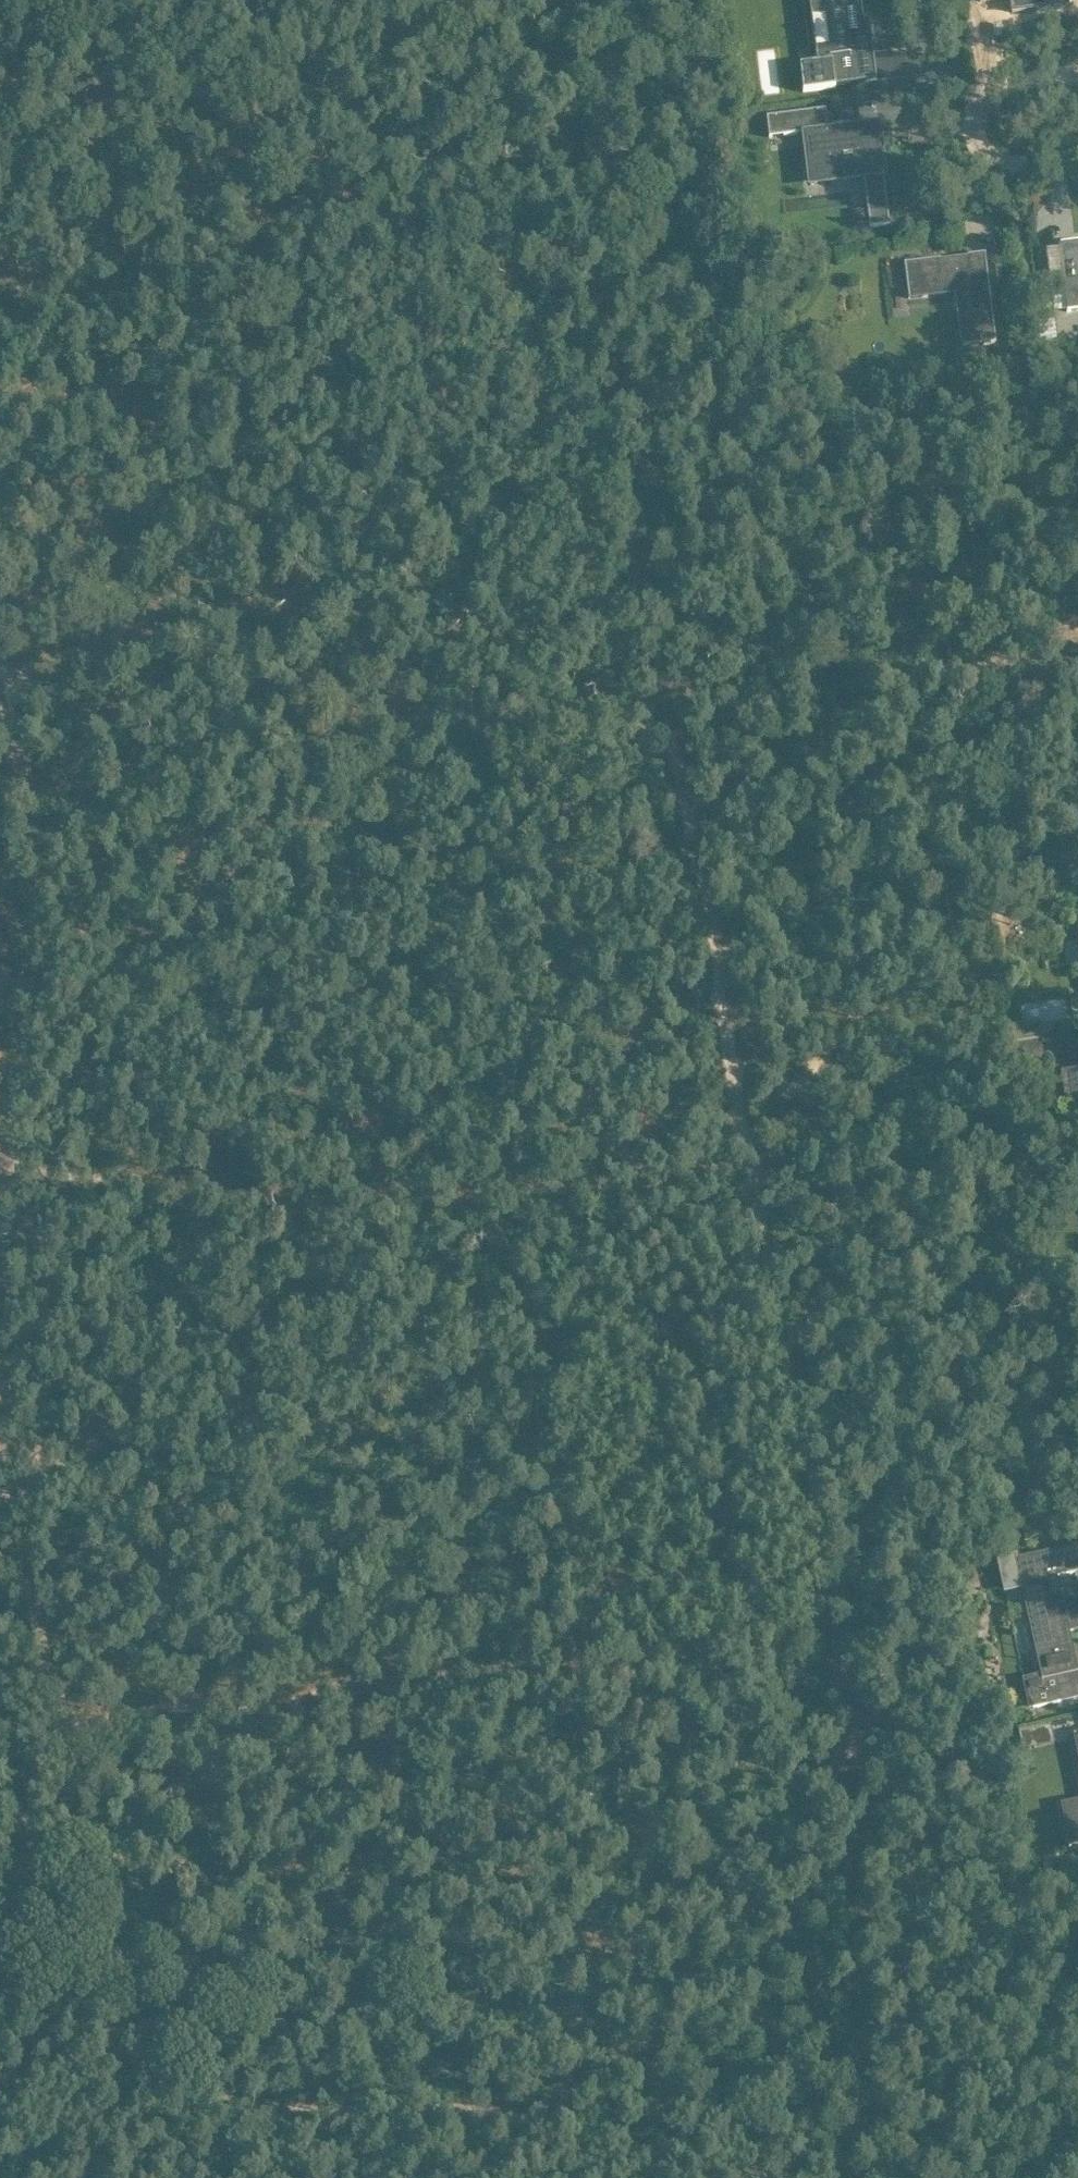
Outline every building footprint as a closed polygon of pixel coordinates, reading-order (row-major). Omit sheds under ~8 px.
[(800,67),(804,93),(836,89),(836,88),(877,83),(874,58),(873,56),(873,53),(872,42),(866,42),(864,22),(862,7),(861,0),(822,0),(830,64),(817,65),(800,67)] [(1012,12),(1068,5),(1067,0),(1011,0),(1012,12)] [(826,111),(768,118),(768,119),(770,136),(803,132),(808,171),(827,169),(829,184),(845,182),(864,179),(871,228),(890,225),(887,207),(883,173),(877,125),(847,129),(828,131),(828,129),(826,111)] [(1047,251),(1053,299),(1065,297),(1067,312),(1077,311),(1077,243),(1060,245),(1059,245),(1059,249),(1047,251)] [(941,260),(905,264),(907,285),(909,298),(910,298),(957,293),(963,346),(963,347),(996,343),(988,280),(988,276),(985,254),(968,256),(968,260),(941,263),(941,260)] [(1044,1039),(1043,1024),(1013,1025),(1013,1040),(1044,1039)] [(1041,1040),(1013,1044),(1017,1073),(1045,1069),(1041,1040)] [(1061,1072),(1066,1109),(1077,1108),(1077,1069),(1061,1072)] [(1047,1520),(1021,1526),(1024,1540),(1050,1534),(1047,1520)] [(996,1559),(1004,1593),(1023,1589),(1042,1674),(1043,1678),(1027,1682),(1033,1707),(1061,1701),(1056,1677),(1075,1673),(1076,1674),(1077,1674),(1072,1648),(1069,1634),(1072,1633),(1075,1632),(1077,1630),(1077,1603),(1071,1600),(1065,1600),(1061,1601),(1060,1594),(1057,1582),(1056,1577),(1077,1572),(1077,1547),(1019,1560),(1018,1555),(996,1559)] [(1029,1730),(1018,1732),(1022,1751),(1033,1749),(1029,1730)] [(1061,1806),(1069,1843),(1068,1843),(1069,1848),(1071,1847),(1070,1843),(1077,1841),(1077,1803),(1061,1806)] [(1058,1857),(1046,1860),(1048,1868),(1060,1865),(1058,1857)]
